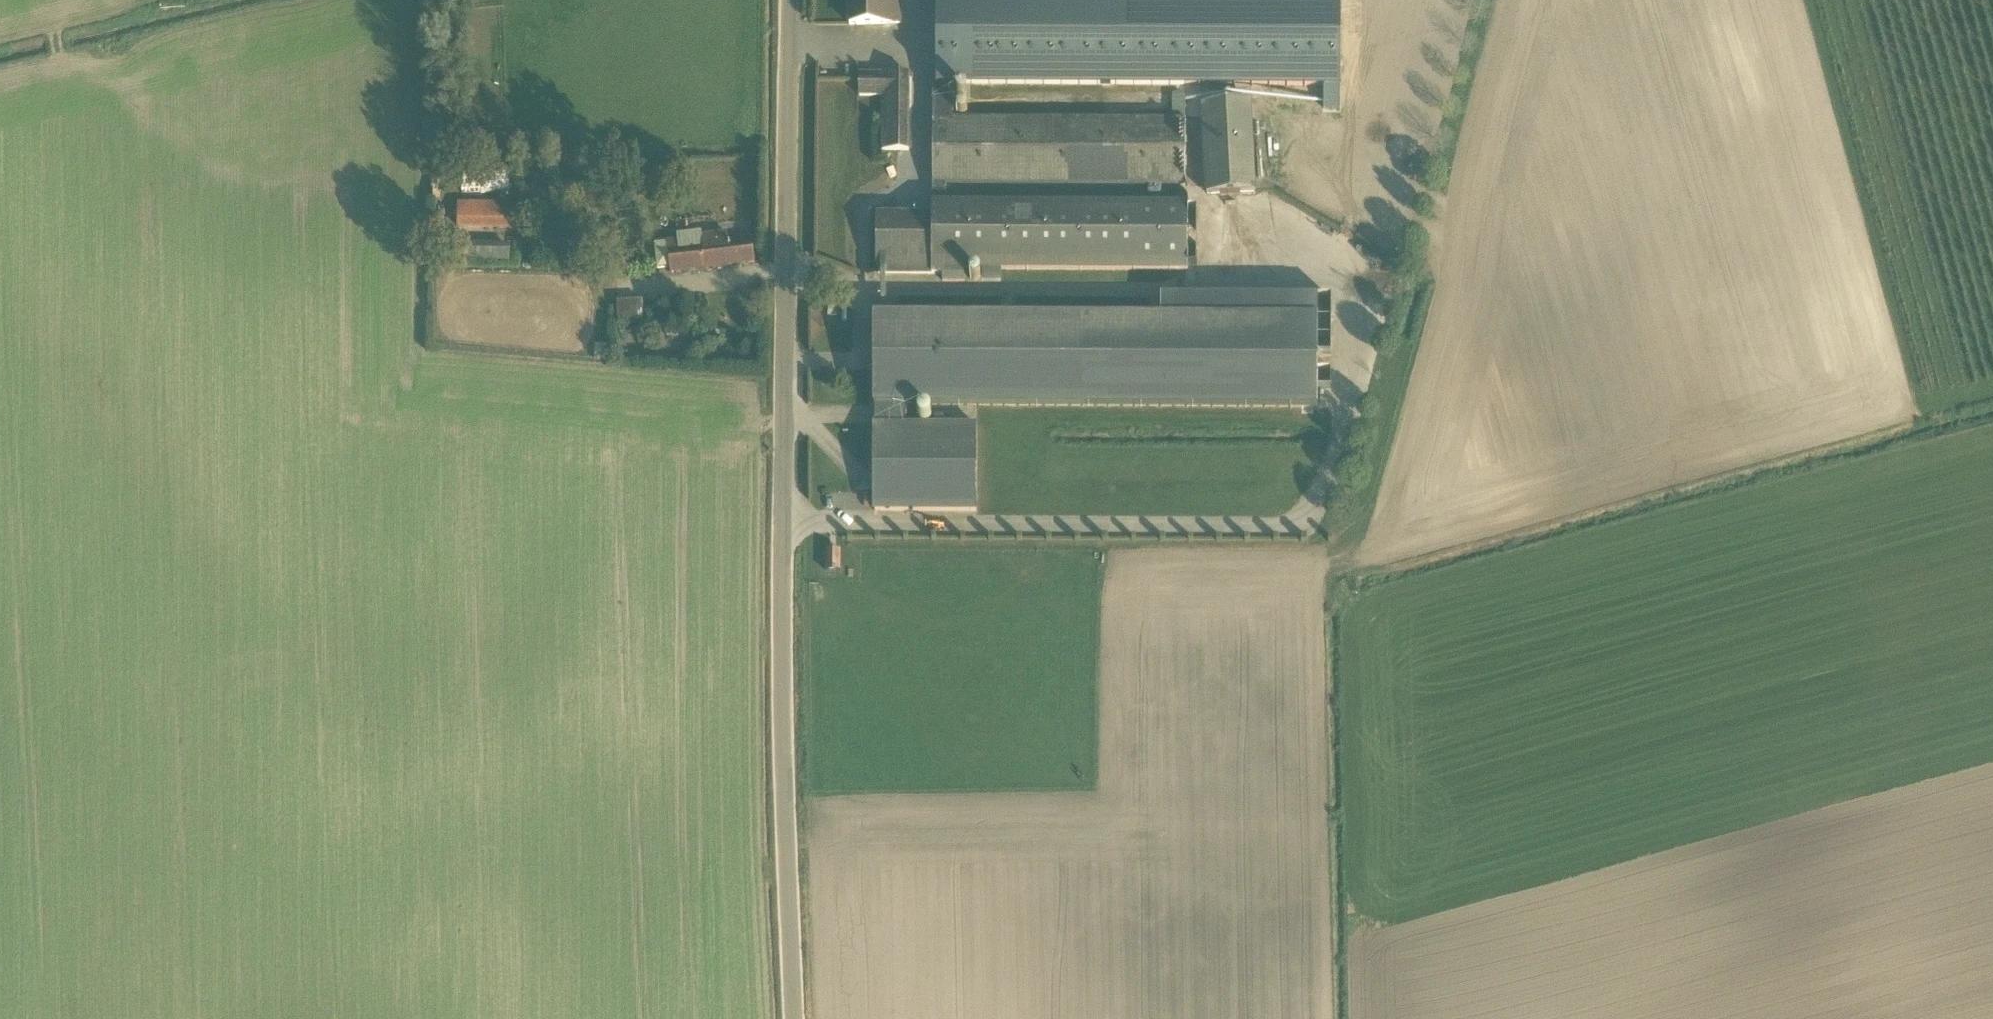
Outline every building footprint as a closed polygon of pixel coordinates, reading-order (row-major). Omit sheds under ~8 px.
[(850,25),(901,24),(901,0),(850,0),(850,25)] [(944,273),(943,282),(965,282),(965,273),(981,273),(981,281),(1001,281),(1001,273),(1187,272),(1187,202),(947,204),(946,185),(1148,184),(1149,195),(1161,195),(1161,187),(1186,186),(1186,118),(954,119),(953,88),(1185,89),(1186,0),(936,0),(936,83),(932,83),(933,218),(876,218),(876,274),(896,274),(944,273)] [(1247,10),(1196,12),(1206,195),(1257,192),(1247,10)] [(860,74),(859,96),(882,97),(881,151),(907,151),(909,75),(860,74)] [(513,229),(513,201),(459,201),(458,228),(513,229)] [(729,241),(728,233),(703,236),(704,244),(678,248),(677,240),(655,242),(658,268),(670,267),(670,269),(671,272),(755,263),(752,239),(729,241)] [(461,262),(499,262),(511,262),(511,245),(461,245),(461,262)] [(876,510),(978,511),(1029,512),(1029,425),(978,425),(906,425),(906,405),(1316,407),(1316,409),(1317,409),(1317,407),(1317,299),(1318,299),(1318,298),(1317,298),(1161,297),(1160,320),(876,318),(876,510)] [(642,320),(641,299),(615,301),(616,321),(642,320)] [(825,549),(826,571),(842,570),(841,549),(825,549)]
